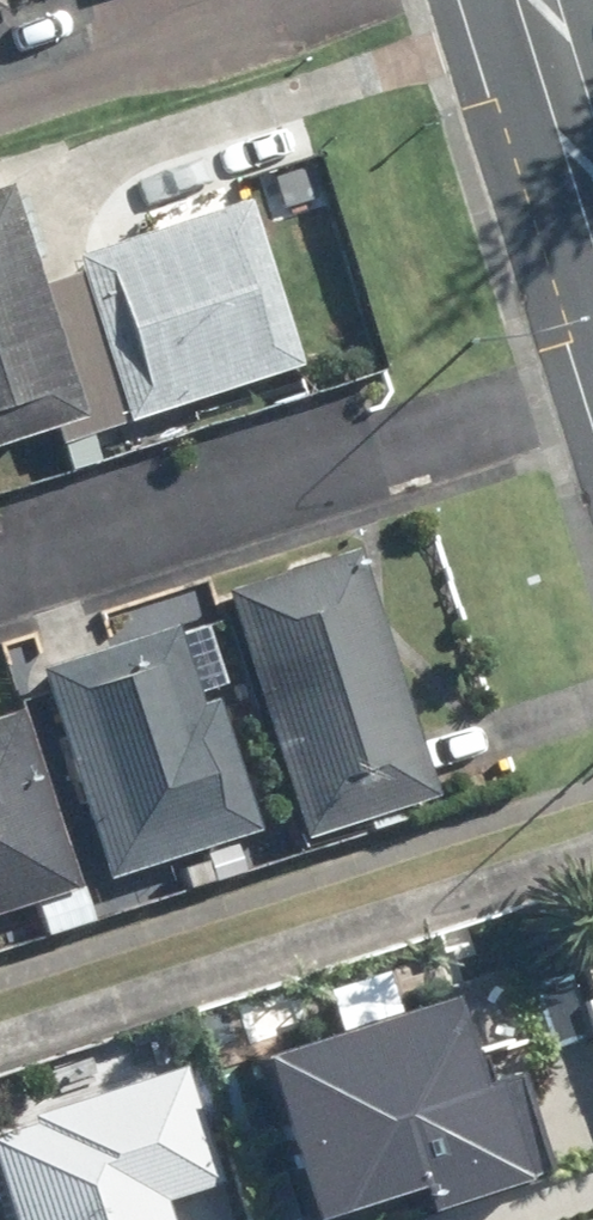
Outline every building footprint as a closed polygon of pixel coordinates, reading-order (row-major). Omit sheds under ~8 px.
[(5,14),(3,7),(27,0),(0,0),(0,16),(5,14)] [(59,439),(64,451),(299,376),(249,215),(78,269),(81,280),(36,295),(7,199),(0,201),(0,458),(59,439)] [(226,599),(306,848),(438,805),(358,557),(226,599)] [(173,635),(44,677),(110,887),(258,840),(216,707),(200,712),(195,694),(215,687),(200,638),(176,644),(173,635)] [(80,896),(25,721),(0,729),(0,922),(80,896)] [(48,943),(91,928),(80,897),(37,911),(48,943)] [(302,1071),(232,1095),(271,1219),(478,1154),(467,1124),(487,1117),(473,1076),(455,1083),(439,1035),(305,1078),(302,1071)] [(0,1124),(0,1207),(4,1219),(163,1219),(156,1199),(212,1181),(174,1067),(0,1124)]
